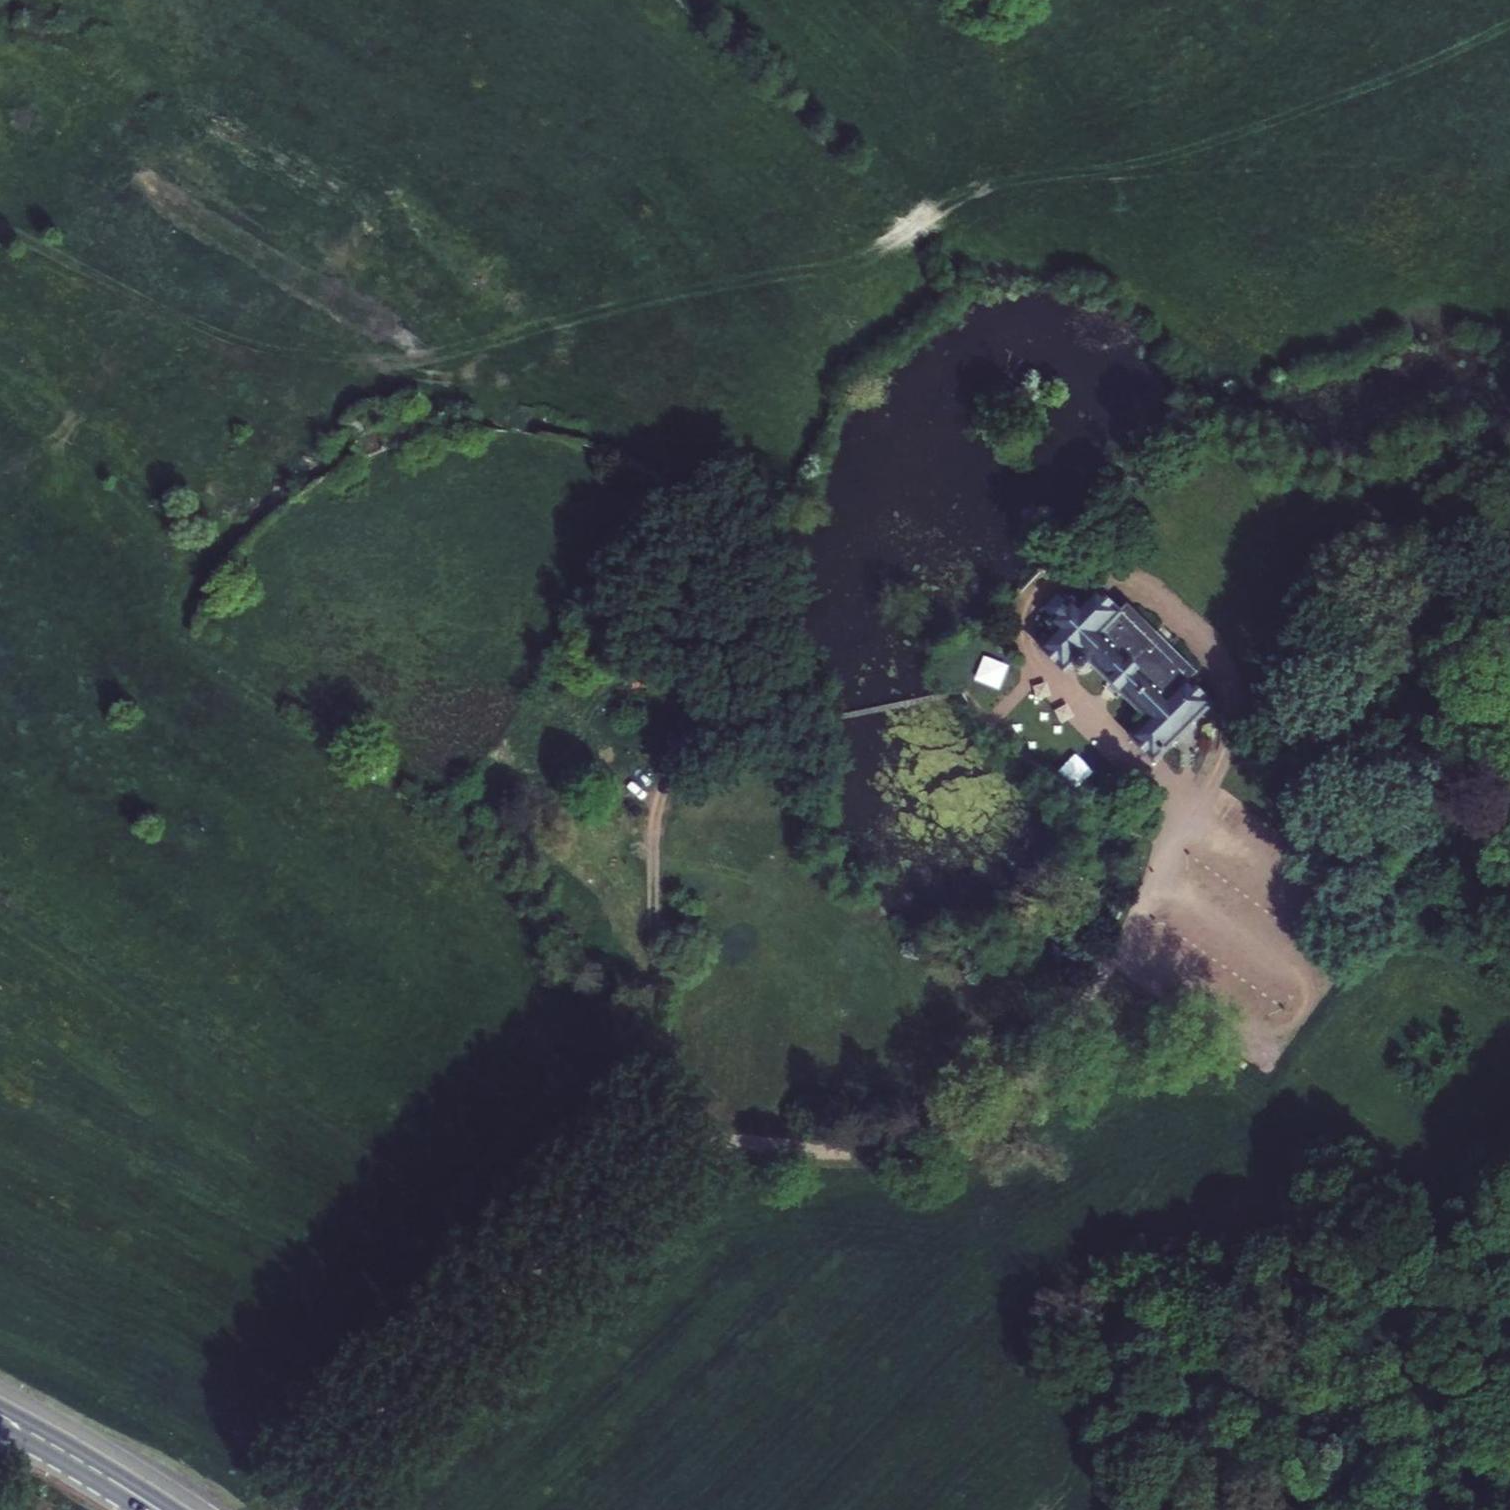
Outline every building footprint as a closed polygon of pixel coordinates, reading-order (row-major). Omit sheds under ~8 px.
[(1055,635),(1080,660),(1087,652),(1087,658),(1091,663),(1097,663),(1100,662),(1104,655),(1160,711),(1145,726),(1171,752),(1191,733),(1207,718),(1226,699),(1202,674),(1136,603),(1113,579),(1096,595),(1088,587),(1063,612),(1071,619),(1055,635)] [(1003,688),(1013,666),(991,655),(981,678),(1003,688)] [(1211,721),(1207,718),(1191,733),(1195,739),(1199,742),(1206,743),(1213,739),(1216,735),(1217,730),(1216,724),(1211,721)] [(1080,753),(1062,770),(1079,787),(1097,770),(1080,753)]
